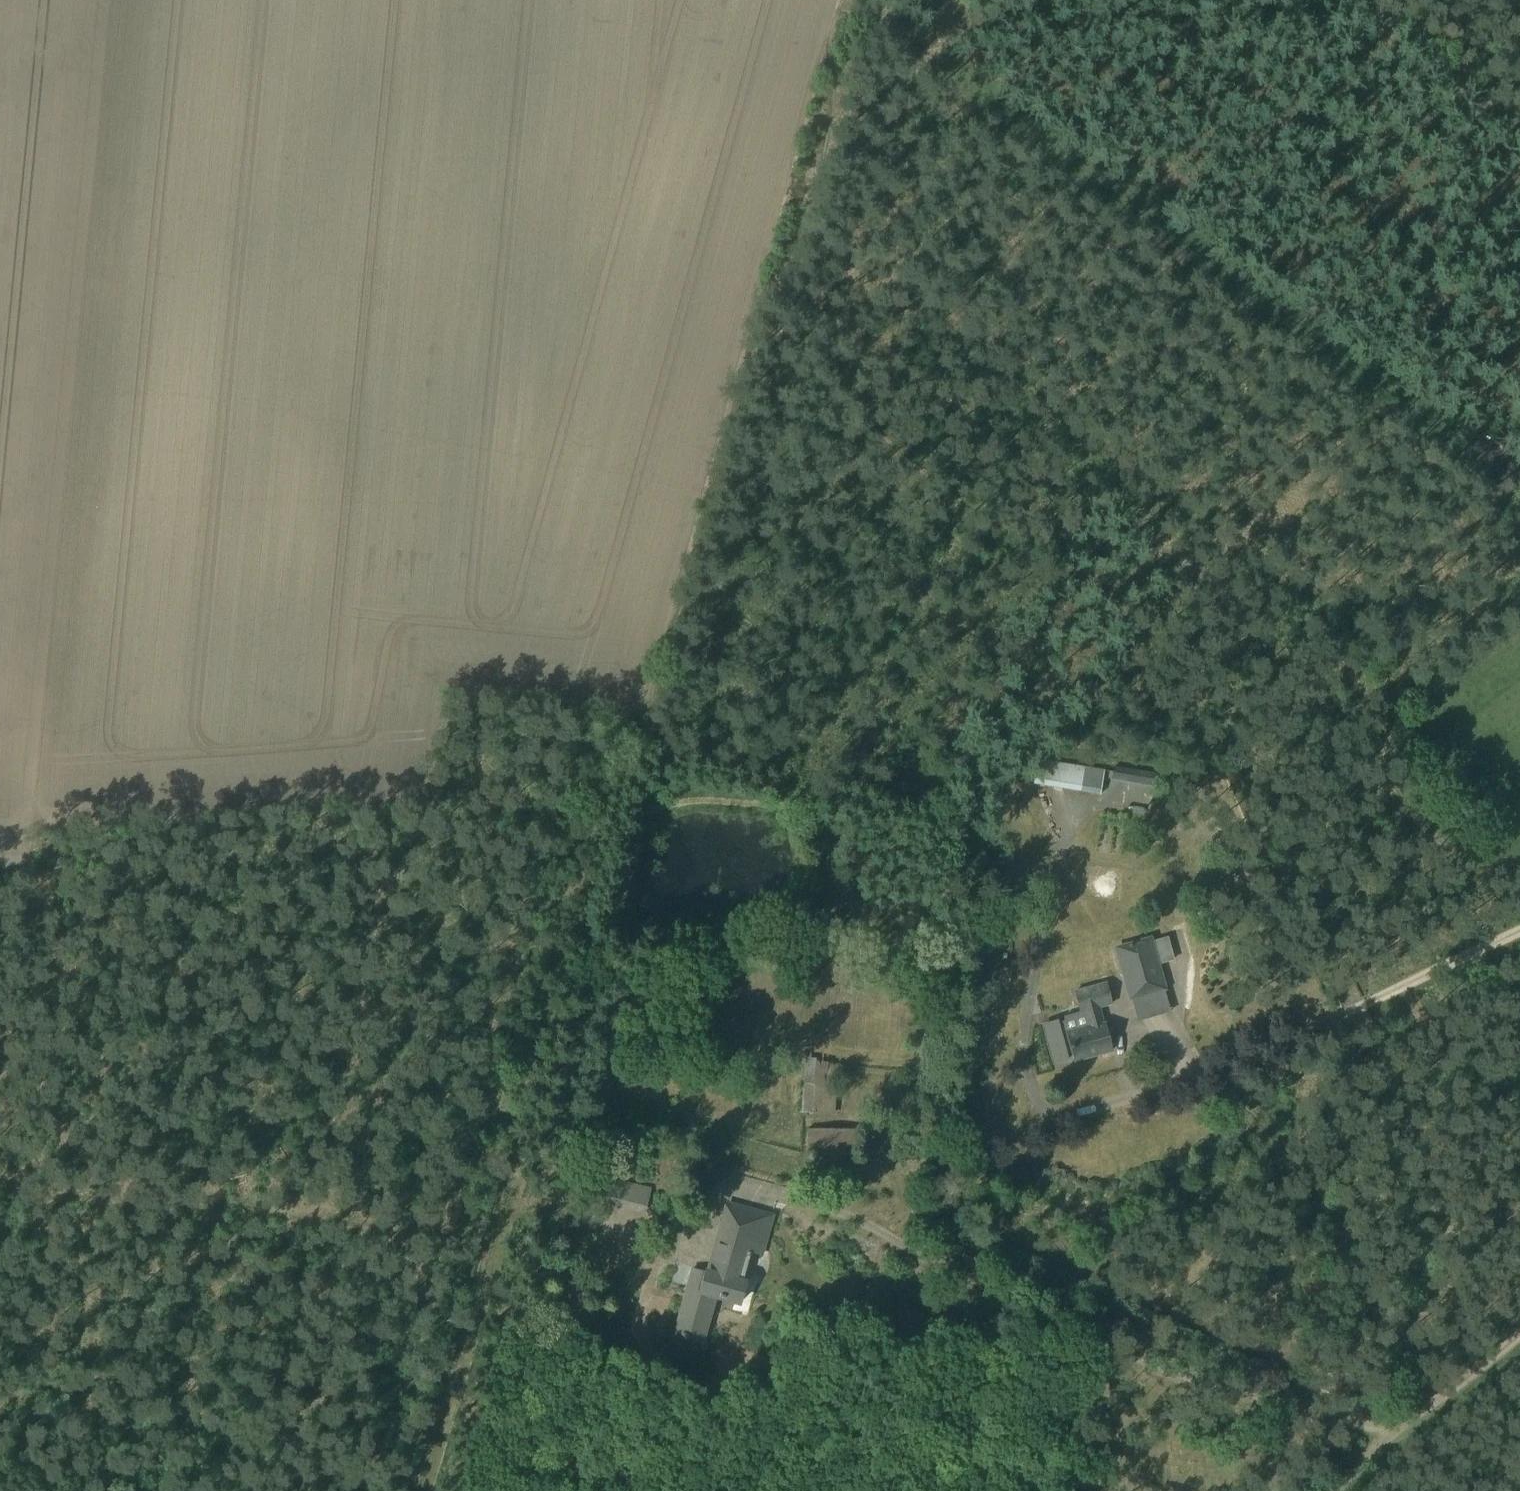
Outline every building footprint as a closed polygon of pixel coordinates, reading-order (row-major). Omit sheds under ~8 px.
[(1042,776),(1097,788),(1101,768),(1046,757),(1042,776)] [(1115,946),(1130,1000),(1167,990),(1152,936),(1115,946)] [(1075,1060),(1111,1051),(1099,1007),(1111,1004),(1106,982),(1075,990),(1080,1012),(1064,1017),(1065,1021),(1057,1023),(1057,1021),(1044,1024),(1055,1063),(1067,1059),(1067,1057),(1073,1055),(1075,1060)] [(836,1013),(836,1039),(877,1040),(878,1013),(836,1013)] [(800,1113),(831,1112),(830,1080),(799,1080),(800,1113)] [(807,1153),(855,1154),(855,1128),(807,1128),(807,1153)] [(708,1271),(708,1272),(694,1268),(676,1336),(704,1344),(716,1300),(741,1306),(748,1280),(744,1279),(751,1252),(761,1255),(772,1215),(728,1203),(709,1272),(708,1271)]
